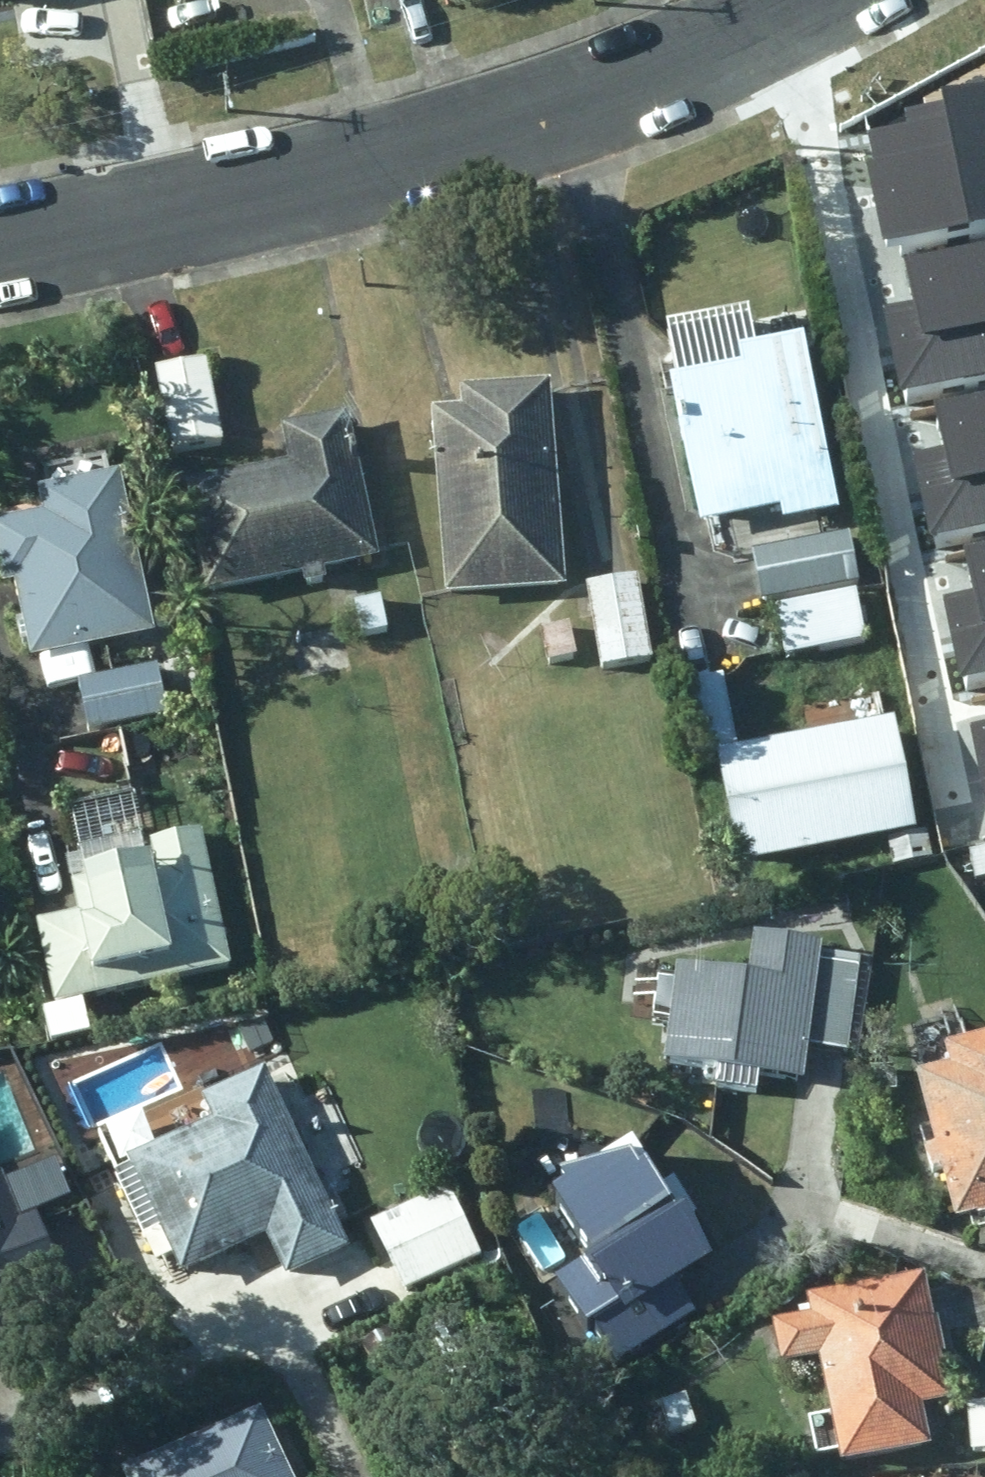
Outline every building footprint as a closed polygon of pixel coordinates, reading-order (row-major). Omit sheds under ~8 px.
[(905,106),(909,124),(868,132),(890,241),(984,222),(984,90),(905,106)] [(907,272),(912,298),(882,304),(899,388),(984,371),(984,256),(907,272)] [(831,514),(791,344),(726,359),(729,370),(660,385),(694,533),(772,515),(775,527),(831,514)] [(212,444),(196,365),(146,376),(162,455),(212,444)] [(554,589),(538,386),(455,392),(457,414),(425,417),(437,597),(554,589)] [(935,412),(940,438),(910,444),(927,528),(984,516),(984,402),(935,412)] [(366,562),(334,418),(279,430),(287,467),(176,492),(199,597),(366,562)] [(111,480),(29,496),(34,519),(0,526),(0,586),(5,585),(22,661),(142,636),(111,480)] [(851,581),(839,538),(746,563),(759,608),(851,581)] [(970,564),(975,590),(945,596),(962,680),(984,675),(984,561),(970,564)] [(642,660),(628,582),(587,590),(600,668),(642,660)] [(856,644),(845,596),(771,612),(781,660),(856,644)] [(374,603),(348,608),(353,636),(379,632),(374,603)] [(156,719),(145,672),(73,688),(83,734),(156,719)] [(900,829),(879,728),(732,757),(716,676),(672,685),(687,763),(710,758),(732,863),(900,829)] [(970,721),(984,793),(984,718),(970,721)] [(220,969),(193,834),(142,845),(147,872),(63,889),(68,919),(32,926),(47,1004),(220,969)] [(967,845),(973,876),(984,874),(984,841),(967,845)] [(665,974),(653,1067),(796,1085),(800,1050),(842,1056),(854,963),(813,958),(814,951),(743,942),(738,983),(665,974)] [(41,1047),(34,1020),(4,1027),(11,1055),(41,1047)] [(931,1054),(938,1074),(904,1084),(946,1226),(984,1215),(984,1038),(931,1054)] [(340,1254),(252,1075),(194,1103),(204,1123),(117,1167),(119,1171),(100,1181),(145,1270),(159,1262),(168,1283),(255,1242),(276,1285),(340,1254)] [(551,1197),(535,1206),(575,1267),(545,1287),(600,1370),(682,1317),(662,1287),(692,1267),(633,1177),(619,1187),(609,1173),(538,1188),(551,1197)] [(439,1192),(363,1226),(395,1296),(471,1261),(439,1192)] [(47,1323),(36,1293),(50,1287),(25,1221),(4,1230),(0,1220),(0,1341),(47,1323)] [(812,1359),(832,1469),(917,1453),(909,1414),(940,1407),(915,1281),(800,1304),(804,1323),(760,1331),(767,1369),(812,1359)] [(368,1368),(397,1351),(384,1330),(355,1348),(368,1368)] [(660,1438),(689,1431),(681,1399),(652,1406),(660,1438)] [(962,1402),(969,1466),(984,1465),(984,1400),(962,1402)] [(249,1411),(107,1476),(280,1476),(249,1411)]
